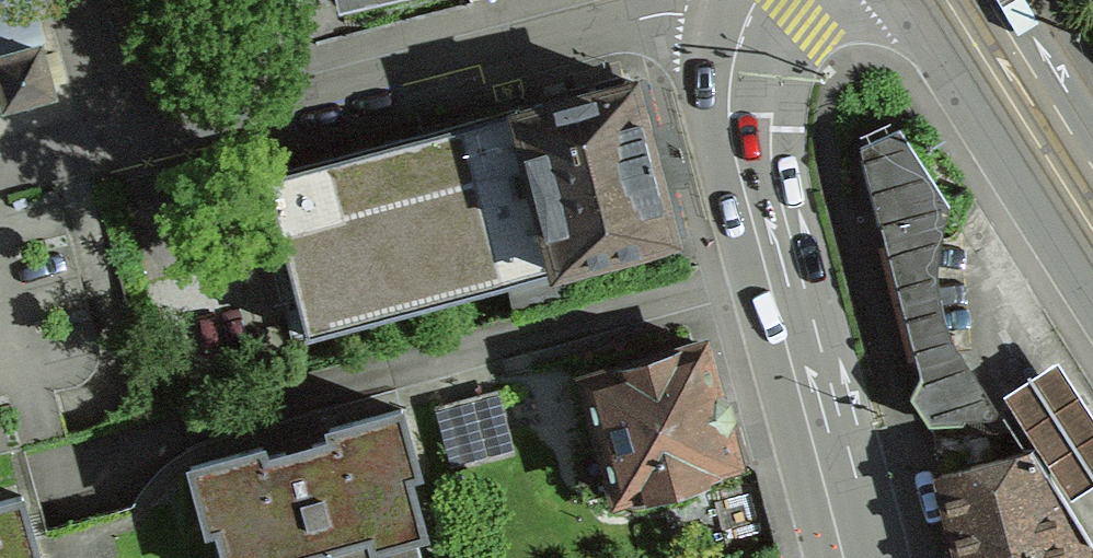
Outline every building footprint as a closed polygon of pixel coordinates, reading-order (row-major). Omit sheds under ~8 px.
[(378,0),(335,0),(337,11),(378,0)] [(631,78),(261,169),(300,328),(670,238),(650,158),(631,78)] [(899,129),(858,148),(920,378),(910,397),(928,423),(956,424),(1003,417),(945,322),(938,278),(942,237),(950,206),(899,129)] [(736,460),(702,330),(576,363),(610,492),(736,460)] [(1057,361),(1004,396),(1071,498),(1092,485),(1092,415),(1057,361)] [(493,387),(427,400),(442,471),(508,458),(493,387)] [(169,458),(203,557),(339,557),(424,537),(395,405),(169,458)] [(932,475),(953,557),(1092,557),(1092,550),(1092,546),(1032,450),(932,475)] [(0,488),(0,557),(30,557),(12,486),(0,488)]
